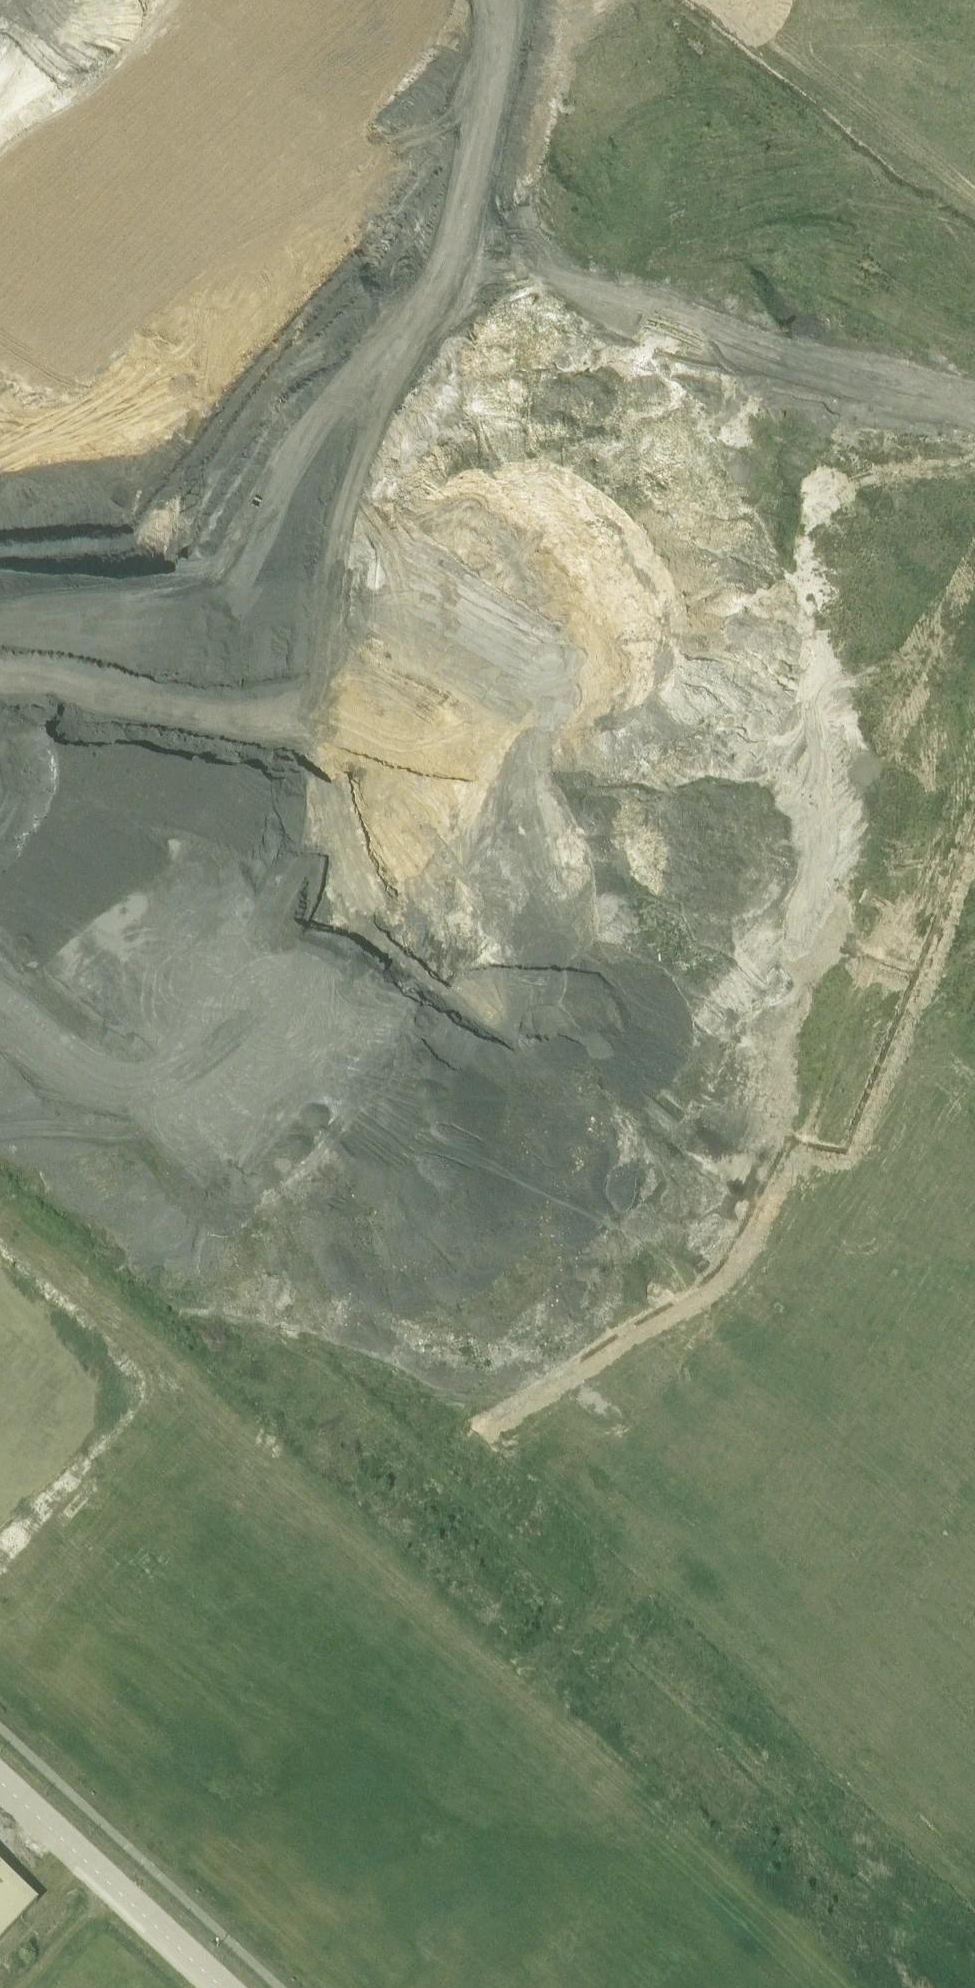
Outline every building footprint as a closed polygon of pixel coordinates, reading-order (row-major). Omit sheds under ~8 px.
[(38,1902),(0,1866),(0,1943),(38,1902)]
